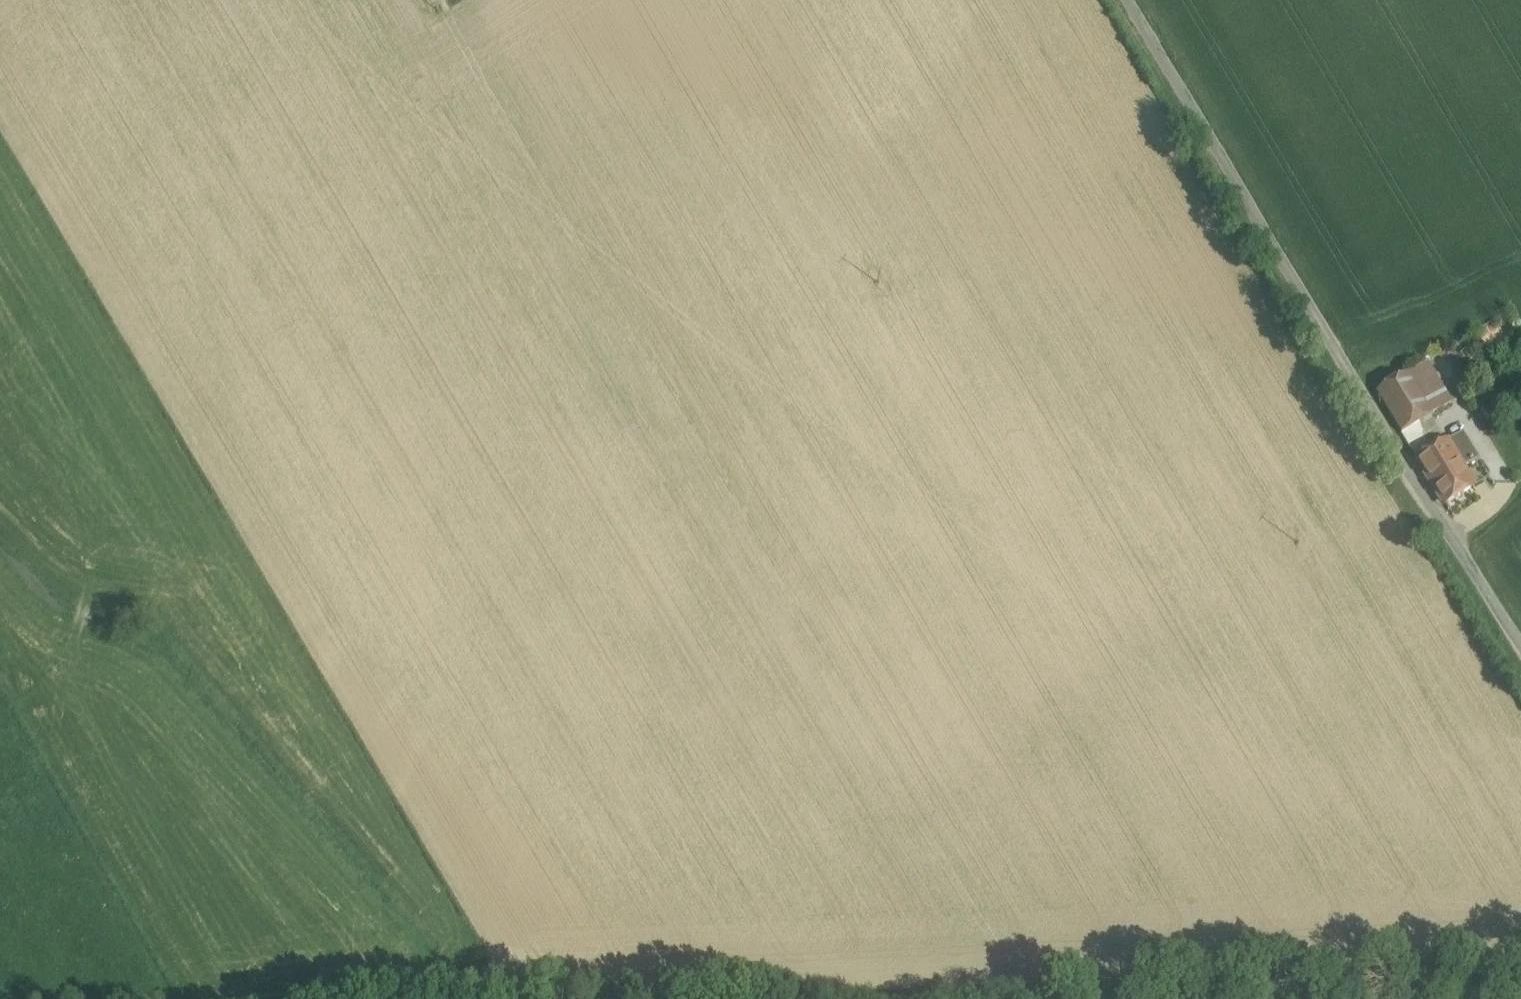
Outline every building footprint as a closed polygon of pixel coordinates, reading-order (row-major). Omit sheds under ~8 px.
[(1383,362),(1368,372),(1378,392),(1396,381),(1383,362)] [(1396,381),(1378,392),(1404,433),(1421,423),(1453,403),(1428,362),(1396,381)] [(1421,423),(1404,433),(1419,460),(1437,450),(1421,423)] [(1437,450),(1419,460),(1446,504),(1475,487),(1464,468),(1479,458),(1464,433),(1437,450)]
